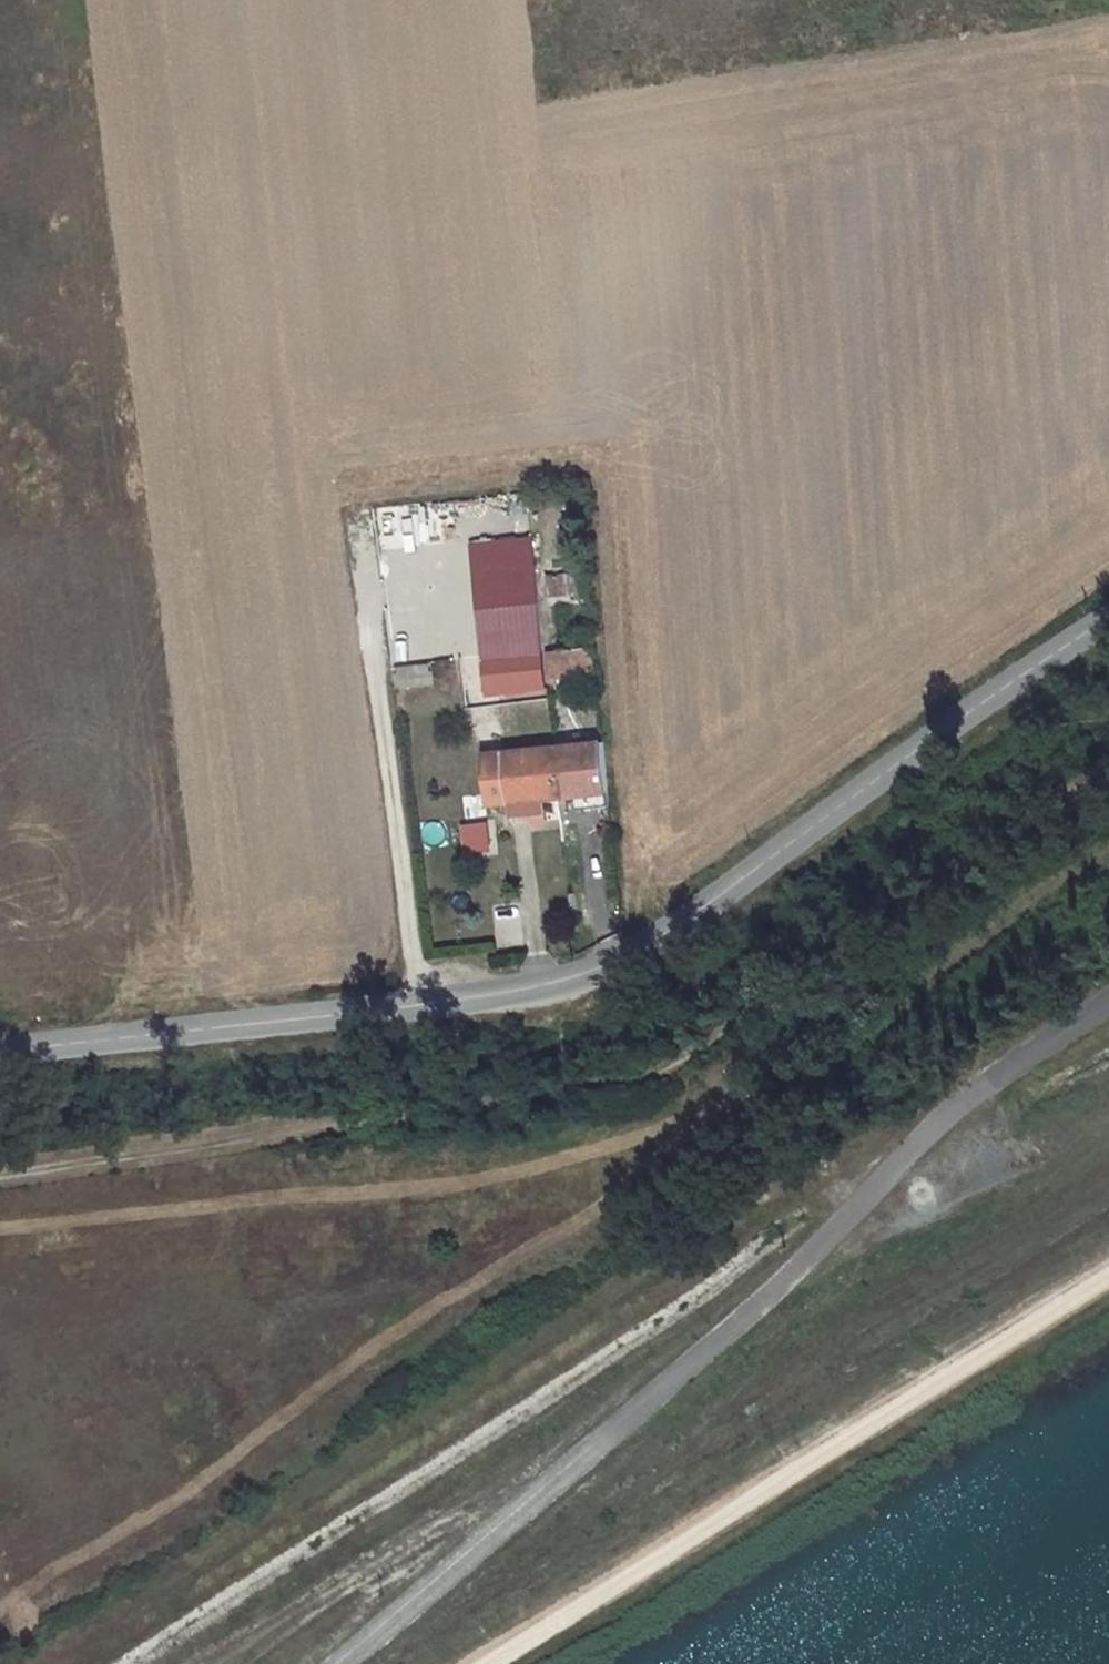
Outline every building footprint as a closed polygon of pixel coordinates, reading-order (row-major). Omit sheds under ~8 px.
[(440,645),(391,655),(393,668),(442,658),(440,645)] [(581,648),(556,650),(560,681),(584,679),(581,648)] [(526,664),(480,670),(483,700),(500,698),(500,688),(541,682),(537,653),(526,654),(526,664)] [(435,685),(434,665),(393,667),(395,688),(435,685)] [(598,742),(550,747),(555,792),(555,793),(574,792),(575,808),(604,804),(598,742)] [(550,743),(500,748),(506,809),(537,806),(535,795),(555,792),(550,747),(550,743)] [(490,820),(462,822),(464,852),(492,850),(490,820)]
